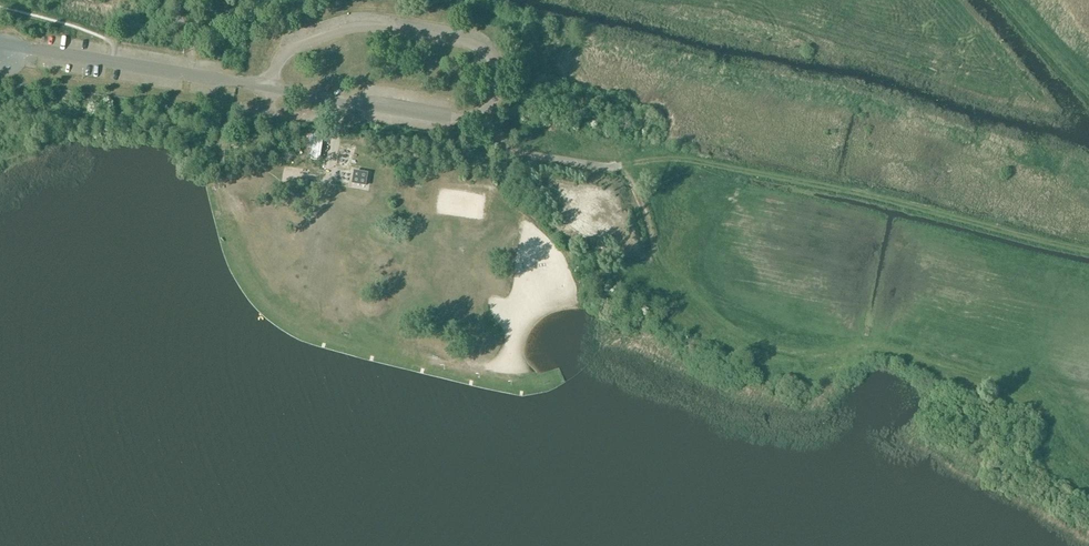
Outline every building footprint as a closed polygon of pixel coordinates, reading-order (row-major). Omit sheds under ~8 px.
[(174,17),(181,18),(182,9),(176,8),(174,17)] [(315,137),(314,145),(312,155),(320,156),(323,138),(315,137)] [(365,185),(367,174),(354,172),(353,183),(365,185)]
